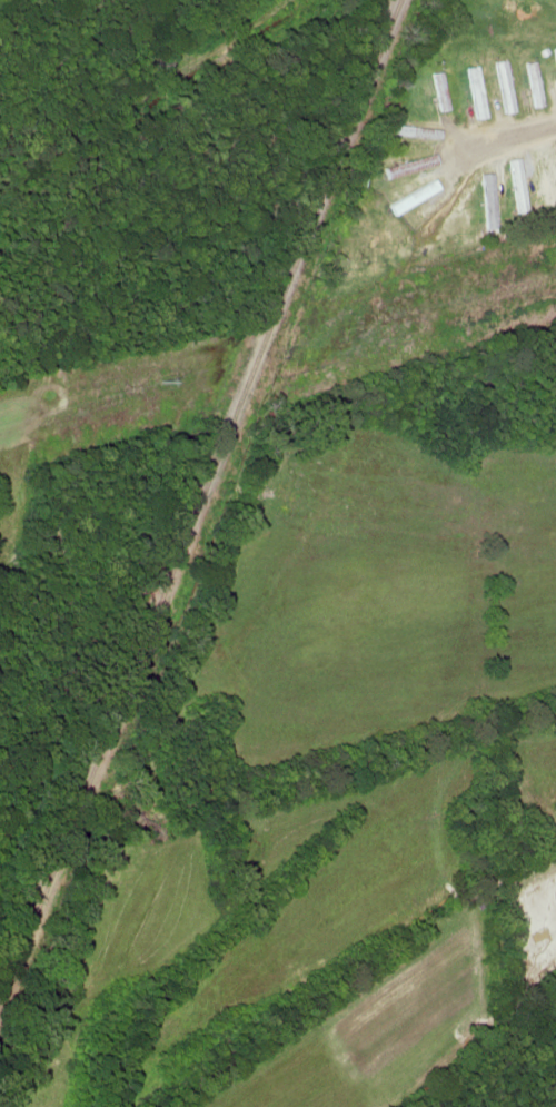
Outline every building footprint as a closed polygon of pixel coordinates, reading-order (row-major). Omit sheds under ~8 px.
[(449,109),(443,70),(432,72),(435,94),(423,96),(426,112),(449,109)] [(545,203),(555,202),(555,181),(553,151),(541,152),(545,203)]
